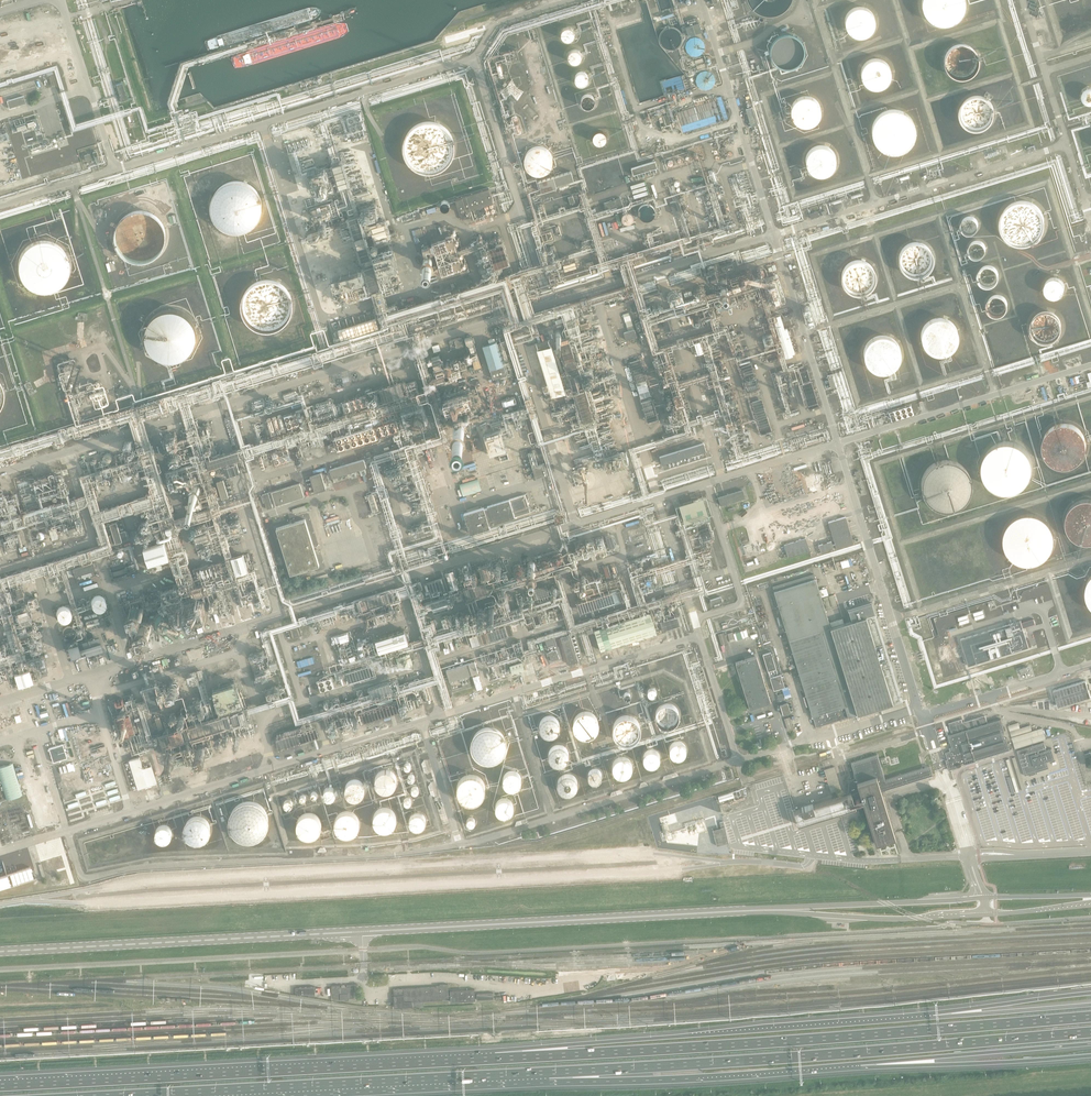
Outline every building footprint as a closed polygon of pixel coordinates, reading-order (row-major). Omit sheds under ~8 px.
[(966,2),(966,0),(922,0),(921,2),(922,6),(923,10),(925,13),(926,16),(927,17),(931,20),(934,22),(937,23),(939,24),(943,24),(947,24),(949,24),(951,23),(955,21),(957,20),(959,18),(960,16),(962,15),(964,11),(965,9),(965,7),(966,2)] [(877,20),(877,17),(876,14),(874,12),(872,9),(870,7),(868,6),(865,5),(862,4),(859,5),(856,5),(853,7),(850,9),(848,11),(847,14),(846,17),(845,20),(846,23),(847,26),(848,29),(850,31),(852,33),(855,34),(858,36),(860,36),(864,36),(866,35),(868,34),(870,33),(872,32),(874,29),(875,27),(877,23),(877,20)] [(662,15),(664,23),(673,21),(671,13),(662,15)] [(684,22),(689,36),(702,32),(698,17),(684,22)] [(575,32),(575,31),(575,29),(573,27),(573,26),(571,26),(570,25),(569,25),(567,25),(566,25),(565,26),(563,27),(562,28),(562,29),(561,30),(561,32),(561,33),(562,34),(562,36),(563,37),(565,38),(567,39),(568,39),(569,39),(571,39),(572,38),(573,37),(574,36),(575,35),(575,34),(575,32)] [(805,50),(804,46),(803,43),(802,41),(801,39),(800,37),(798,36),(797,35),(794,34),(790,33),(787,32),(784,33),(781,34),(777,36),(775,38),(773,40),(772,43),(771,47),(770,50),(771,53),(772,56),(773,59),(775,62),(778,64),(781,66),(785,67),(788,67),(791,67),(794,66),(797,64),(800,62),(802,59),(803,56),(804,53),(805,50)] [(704,45),(704,43),(704,41),(703,39),(702,38),(701,37),(699,36),(697,36),(695,35),(694,36),(692,36),(690,37),(689,38),(688,39),(687,41),(686,43),(686,44),(686,46),(687,48),(688,50),(689,51),(690,52),(691,53),(693,53),(695,54),(697,54),(698,53),(700,52),(702,51),(703,50),(704,48),(704,46),(704,45)] [(979,60),(979,57),(978,56),(977,53),(976,50),(974,47),(971,45),(968,44),(966,43),(962,42),(958,42),(955,43),(952,45),(949,47),(947,50),(945,53),(944,56),(944,59),(944,63),(945,66),(947,69),(949,72),(951,74),(954,76),(958,77),(961,77),(965,77),(968,76),(971,74),(973,72),(976,70),(977,67),(978,64),(979,60)] [(582,55),(582,53),(581,52),(580,51),(580,50),(578,49),(577,48),(576,48),(575,48),(573,48),(572,48),(571,49),(570,50),(569,51),(568,52),(568,54),(568,55),(568,57),(569,59),(570,60),(572,61),(574,62),(576,62),(577,61),(578,61),(579,60),(580,59),(581,58),(582,56),(582,55)] [(892,72),(892,69),(891,66),(889,63),(887,61),(885,59),(882,57),(879,56),(876,56),(873,57),(871,57),(868,59),(865,61),(863,63),(862,66),(861,69),(861,72),(861,75),(862,77),(864,80),(865,82),(867,84),(870,86),(873,87),(876,87),(879,87),(882,86),(885,85),(887,83),(889,81),(891,78),(892,75),(892,72)] [(589,77),(588,74),(588,73),(587,72),(586,71),(585,71),(584,70),(582,70),(581,70),(580,70),(578,71),(577,72),(576,73),(575,74),(575,76),(575,77),(575,78),(575,80),(576,81),(577,82),(578,83),(579,83),(580,84),(581,84),(583,84),(584,83),(586,83),(586,82),(588,80),(588,79),(589,77)] [(714,79),(714,77),(713,76),(713,74),(711,73),(710,72),(709,71),(707,70),(705,70),(704,70),(702,71),(700,72),(699,73),(698,74),(697,76),(697,77),(697,79),(697,80),(697,82),(698,83),(699,85),(700,86),(702,87),(704,87),(705,87),(707,87),(709,87),(710,86),(711,85),(712,84),(713,82),(714,81),(714,79)] [(686,89),(682,76),(662,82),(666,95),(686,89)] [(116,85),(121,101),(127,99),(122,83),(116,85)] [(1090,85),(1089,85),(1087,86),(1085,87),(1084,88),(1083,89),(1082,91),(1081,93),(1081,95),(1081,97),(1081,99),(1082,100),(1083,102),(1085,103),(1086,104),(1088,105),(1090,105),(1090,85)] [(594,100),(594,98),(593,96),(593,95),(592,94),(590,94),(589,93),(588,93),(586,93),(585,93),(584,94),(583,95),(582,96),(581,97),(580,99),(580,100),(580,101),(581,102),(582,105),(583,105),(584,106),(587,107),(588,107),(590,107),(591,106),(592,105),(593,104),(594,103),(594,101),(594,100)] [(996,112),(996,111),(995,108),(994,104),(993,101),(990,99),(988,97),(985,95),(982,94),(978,93),(977,94),(974,94),(971,95),(968,96),(966,98),(963,101),(962,102),(961,104),(960,107),(960,111),(960,115),(961,118),(962,121),(965,124),(967,126),(970,128),(974,129),(977,129),(981,129),(984,128),(987,127),(990,125),(992,122),(993,120),(994,118),(995,115),(996,112)] [(822,110),(822,109),(821,107),(820,104),(819,101),(817,99),(815,97),(814,96),(812,95),(809,95),(806,94),(803,95),(800,96),(798,97),(795,99),(794,101),(792,104),(792,107),(791,109),(792,112),(793,115),(794,118),(796,120),(798,122),(801,123),(804,124),(806,125),(809,124),(812,123),(815,122),(817,121),(819,118),(820,115),(821,113),(822,110)] [(9,108),(26,103),(23,96),(6,101),(9,108)] [(724,120),(717,98),(679,110),(685,132),(724,120)] [(753,107),(746,109),(751,126),(758,124),(753,107)] [(916,130),(915,126),(914,122),(912,118),(910,115),(907,112),(903,110),(899,109),(896,108),(895,108),(892,108),(890,108),(886,109),(885,110),(882,111),(879,114),(876,117),(874,121),(873,123),(872,125),(872,129),(872,133),(873,135),(873,137),(875,141),(877,144),(878,145),(881,148),(882,149),(885,150),(887,151),(889,151),(893,152),(897,152),(899,151),(902,150),(905,149),(907,147),(909,146),(910,144),(912,143),(913,140),(914,139),(915,135),(916,130)] [(364,118),(361,110),(355,111),(356,115),(357,115),(357,118),(360,117),(361,119),(364,118)] [(16,157),(22,178),(50,171),(37,160),(37,154),(41,155),(42,157),(43,155),(52,156),(52,153),(46,153),(54,150),(56,157),(58,159),(58,157),(62,156),(65,167),(67,164),(79,165),(74,161),(76,159),(73,157),(66,159),(68,137),(44,134),(38,113),(9,121),(14,137),(14,136),(22,142),(20,158),(16,157)] [(516,115),(509,117),(515,136),(522,134),(516,115)] [(455,146),(455,145),(455,143),(455,140),(454,138),(453,136),(452,133),(451,131),(450,129),(448,127),(446,125),(444,124),(442,123),(439,121),(437,120),(434,120),(430,119),(427,119),(424,120),(420,121),(417,123),(415,124),(413,125),(411,127),(409,129),(408,131),(406,133),(405,136),(404,140),(404,143),(403,145),(404,148),(404,151),(405,155),(406,157),(408,160),(409,161),(411,164),(413,166),(415,167),(419,169),(422,170),(424,171),(427,171),(429,171),(432,171),(434,171),(437,170),(439,169),(444,167),(448,164),(450,161),(451,160),(452,158),(453,155),(455,151),(455,148),(455,146)] [(663,133),(673,130),(671,124),(661,127),(663,133)] [(607,136),(607,134),(606,133),(606,132),(605,131),(603,130),(602,129),(601,129),(599,129),(598,129),(597,130),(595,130),(595,131),(593,133),(593,135),(593,136),(593,137),(593,139),(594,140),(595,141),(596,142),(597,142),(599,143),(601,143),(602,143),(603,142),(605,141),(606,140),(606,139),(607,138),(607,136)] [(554,159),(553,156),(553,153),(551,150),(549,149),(547,147),(544,145),(542,145),(539,144),(537,145),(534,145),(531,147),(529,149),(527,151),(526,153),(525,156),(525,159),(525,161),(526,164),(527,166),(529,169),(531,170),(533,172),(536,173),(539,173),(542,173),(544,172),(546,171),(549,169),(551,167),(552,165),(553,162),(554,159)] [(837,160),(837,159),(837,156),(836,154),(835,151),(833,148),(830,146),(827,145),(824,144),(821,144),(818,144),(815,145),(812,147),(810,149),(808,151),(807,154),(806,156),(806,159),(806,162),(807,165),(808,168),(810,170),(812,172),(815,174),(818,175),(821,175),(824,175),(827,174),(829,173),(832,171),(834,168),(836,166),(837,163),(837,160)] [(309,171),(317,167),(312,157),(304,161),(302,157),(299,159),(295,150),(293,151),(295,155),(289,158),(298,177),(309,172),(309,171)] [(1087,174),(1090,173),(1090,157),(1088,157),(1087,151),(1082,152),(1082,155),(1084,162),(1087,174)] [(679,155),(664,159),(666,167),(681,163),(679,155)] [(657,168),(655,161),(631,168),(633,175),(657,168)] [(321,199),(313,202),(317,206),(315,208),(313,202),(311,240),(337,232),(338,207),(347,204),(343,191),(337,197),(337,192),(338,193),(338,187),(349,184),(345,170),(335,173),(334,170),(326,172),(324,170),(328,169),(316,168),(315,177),(311,179),(328,194),(328,191),(330,190),(333,198),(327,198),(322,203),(321,199)] [(571,171),(538,181),(541,192),(557,187),(556,185),(573,180),(571,171)] [(262,205),(262,202),(262,200),(261,197),(260,195),(259,192),(258,190),(255,187),(254,186),(251,184),(247,181),(243,180),(240,179),(237,179),(235,179),(231,179),(228,181),(225,181),(223,183),(219,186),(217,188),(216,189),(214,191),(213,194),(212,196),(211,199),(211,201),(210,204),(211,207),(211,209),(211,212),(212,214),(213,216),(214,219),(216,221),(217,223),(219,225),(221,226),(223,227),(226,229),(228,230),(231,230),(233,231),(236,231),(240,231),(244,230),(246,229),(249,228),(251,226),(253,225),(255,223),(257,221),(258,219),(259,217),(260,215),(261,213),(262,210),(262,208),(262,205)] [(483,206),(493,203),(489,189),(456,199),(462,220),(473,217),(474,220),(484,217),(483,211),(485,211),(483,206)] [(604,203),(606,209),(610,208),(611,210),(623,206),(621,198),(604,203)] [(1046,221),(1045,218),(1045,216),(1044,212),(1043,210),(1042,208),(1039,205),(1036,202),(1032,200),(1030,199),(1027,198),(1024,198),(1021,198),(1018,198),(1014,199),(1010,201),(1008,203),(1007,204),(1005,206),(1004,208),(1002,210),(1001,212),(1000,216),(1000,220),(1000,223),(1000,225),(1001,229),(1002,231),(1003,233),(1006,237),(1009,239),(1011,240),(1014,242),(1016,243),(1018,243),(1022,244),(1027,243),(1031,242),(1035,240),(1037,239),(1039,237),(1041,234),(1044,230),(1045,226),(1045,223),(1046,221)] [(451,207),(451,206),(450,204),(449,203),(448,202),(446,201),(444,201),(443,202),(442,203),(441,204),(440,206),(441,208),(441,209),(442,210),(443,211),(445,212),(447,211),(448,211),(449,210),(450,209),(451,207)] [(670,202),(674,215),(679,213),(675,201),(670,202)] [(656,211),(655,209),(655,207),(654,206),(653,204),(652,203),(650,202),(649,202),(647,202),(645,202),(644,202),(642,203),(641,204),(639,205),(639,207),(638,208),(638,210),(638,212),(638,214),(639,215),(640,216),(642,218),(643,219),(645,219),(647,219),(648,219),(650,219),(651,218),(653,217),(654,216),(655,214),(655,212),(656,211)] [(352,221),(357,220),(362,235),(359,232),(353,234),(363,268),(332,277),(338,294),(334,295),(335,299),(323,308),(325,310),(373,296),(378,311),(386,309),(388,307),(382,288),(373,290),(382,284),(380,279),(390,271),(391,276),(395,273),(393,273),(392,271),(399,268),(384,217),(380,218),(376,204),(373,205),(352,221)] [(167,235),(167,232),(167,230),(166,228),(165,225),(164,223),(163,221),(161,218),(160,217),(158,215),(156,213),(154,212),(152,211),(150,210),(147,209),(142,209),(140,209),(137,209),(132,210),(130,211),(128,213),(125,215),(123,216),(121,218),(120,220),(118,223),(117,225),(116,228),(116,230),(115,234),(115,237),(116,240),(117,244),(118,247),(120,249),(121,250),(123,253),(125,255),(126,256),(129,258),(131,258),(132,259),(135,260),(138,260),(140,261),(142,261),(146,260),(150,259),(153,258),(156,256),(160,253),(161,251),(163,249),(164,247),(165,245),(167,241),(167,238),(167,235)] [(634,217),(634,215),(634,214),(632,212),(631,211),(630,211),(628,211),(626,211),(624,212),(624,213),(623,214),(622,215),(622,217),(622,219),(623,220),(624,221),(625,222),(626,222),(628,223),(629,223),(630,222),(631,222),(632,221),(633,221),(634,219),(634,218),(634,217)] [(979,223),(978,222),(978,220),(977,218),(976,217),(974,216),(973,215),(971,214),(969,214),(967,215),(966,215),(965,216),(963,217),(962,218),(961,220),(961,222),(961,223),(961,225),(961,227),(962,228),(963,230),(965,231),(966,231),(968,232),(969,232),(971,232),(973,232),(974,231),(976,230),(977,228),(978,227),(978,225),(979,223)] [(417,237),(423,236),(421,228),(415,230),(417,237)] [(70,265),(70,264),(69,261),(69,259),(68,254),(67,252),(65,250),(64,248),(62,246),(59,243),(57,242),(54,240),(50,239),(47,238),(45,238),(43,238),(39,238),(37,239),(34,240),(32,241),(30,242),(27,244),(25,246),(23,248),(22,250),(21,252),(20,254),(18,258),(18,261),(18,264),(18,266),(18,269),(19,273),(21,276),(22,278),(24,280),(25,282),(27,284),(29,285),(33,288),(37,289),(41,290),(43,290),(45,290),(48,290),(53,288),(55,288),(57,286),(61,283),(63,281),(65,279),(67,275),(68,272),(69,269),(69,267),(70,265)] [(455,245),(453,239),(447,241),(449,247),(455,245)] [(986,248),(986,246),(986,244),(985,243),(983,241),(982,240),(980,239),(979,239),(977,239),(975,239),(974,240),(973,240),(971,242),(970,243),(969,245),(969,246),(969,248),(969,249),(969,251),(970,252),(971,254),(972,255),(974,256),(976,256),(978,257),(979,256),(981,256),(982,255),(984,254),(985,252),(986,251),(986,249),(986,248)] [(934,257),(933,254),(932,251),(931,248),(929,245),(927,243),(924,242),(921,240),(919,240),(917,240),(916,240),(913,240),(910,241),(908,242),(906,243),(904,245),(902,247),(901,250),(900,253),(899,257),(899,260),(900,263),(902,267),(904,269),(906,271),(909,273),(912,274),(916,274),(919,274),(922,273),(925,272),(927,271),(928,270),(930,267),(932,264),(933,261),(934,257)] [(504,241),(488,246),(495,267),(510,262),(504,241)] [(438,266),(433,267),(431,258),(428,258),(428,257),(427,257),(427,252),(433,251),(433,246),(422,249),(425,258),(423,259),(425,265),(426,264),(426,266),(427,265),(430,275),(440,272),(438,266)] [(877,275),(876,271),(875,268),(874,265),(871,262),(868,260),(865,258),(862,257),(859,257),(856,257),(853,258),(850,260),(846,262),(844,265),(843,268),(842,271),(841,275),(842,278),(843,281),(844,284),(846,287),(849,289),(852,291),(855,292),(858,292),(862,292),(866,291),(869,290),(871,287),(874,285),(875,282),(876,278),(877,275)] [(455,268),(461,266),(459,260),(453,261),(455,268)] [(575,262),(564,266),(565,271),(576,268),(575,262)] [(778,271),(776,263),(766,265),(769,274),(778,271)] [(999,274),(999,272),(999,269),(998,268),(996,266),(995,265),(993,264),(991,263),(988,263),(986,263),(984,264),(982,265),(980,266),(979,268),(978,269),(977,272),(977,274),(977,276),(978,278),(979,280),(980,281),(982,283),(984,284),(985,285),(988,285),(990,285),(992,284),(994,284),(996,282),(997,281),(998,279),(999,277),(999,274)] [(734,270),(733,265),(722,268),(723,274),(726,273),(726,275),(734,272),(733,271),(734,270)] [(1065,287),(1065,284),(1065,282),(1064,280),(1062,279),(1060,277),(1058,276),(1056,276),(1054,276),(1052,276),(1050,277),(1048,278),(1047,279),(1046,281),(1045,283),(1044,285),(1044,287),(1044,289),(1045,291),(1046,293),(1048,295),(1050,296),(1051,297),(1053,297),(1055,297),(1057,297),(1059,296),(1061,295),(1062,294),(1064,292),(1065,291),(1065,289),(1065,287)] [(729,282),(729,280),(728,279),(727,278),(725,278),(723,278),(722,279),(721,280),(721,282),(721,284),(722,285),(724,286),(725,286),(727,285),(728,285),(729,283),(729,282)] [(294,305),(294,304),(293,302),(293,299),(292,295),(291,293),(289,290),(288,288),(286,286),(282,283),(280,282),(277,280),(275,280),(273,279),(270,279),(268,279),(265,279),(263,279),(260,280),(258,280),(255,282),(253,283),(249,286),(246,290),(245,292),(244,294),(243,297),(242,299),(242,302),(242,304),(242,307),(242,309),(243,312),(244,314),(244,316),(246,319),(249,322),(251,324),(252,325),(255,327),(257,328),(260,329),(263,330),(267,330),(270,330),(273,330),(277,329),(280,327),(282,326),(286,323),(287,322),(289,319),(290,317),(291,315),(292,312),(293,310),(293,307),(294,305)] [(682,292),(684,299),(694,295),(692,289),(682,292)] [(1009,304),(1009,302),(1008,300),(1008,298),(1006,296),(1004,295),(1003,294),(1000,293),(998,292),(996,293),(993,293),(992,294),(990,296),(989,297),(988,299),(987,301),(986,303),(986,305),(987,307),(988,309),(989,311),(991,313),(993,314),(995,315),(997,315),(1000,315),(1002,314),(1004,313),(1006,312),(1007,310),(1008,308),(1009,306),(1009,304)] [(198,334),(198,332),(197,329),(197,327),(196,324),(195,321),(193,319),(192,317),(190,315),(186,312),(183,311),(181,310),(177,309),(174,308),(172,308),(170,308),(167,309),(163,310),(161,311),(158,312),(155,314),(154,315),(152,317),(151,319),(149,321),(148,324),(147,326),(147,329),(146,331),(146,334),(146,337),(147,339),(148,344),(149,346),(151,349),(152,350),(154,352),(156,354),(158,356),(161,358),(164,359),(166,359),(168,360),(172,360),(176,360),(179,359),(181,358),(184,357),(187,356),(188,354),(190,352),(192,350),(194,349),(195,346),(196,344),(197,340),(198,337),(198,334)] [(701,313),(701,311),(700,310),(699,309),(698,309),(696,309),(695,310),(694,311),(693,313),(693,314),(694,316),(696,317),(697,317),(699,317),(700,316),(701,315),(701,314),(701,313)] [(1062,326),(1062,325),(1062,322),(1061,320),(1060,317),(1058,315),(1055,312),(1053,311),(1050,310),(1047,310),(1044,310),(1042,311),(1039,312),(1036,314),(1034,316),(1032,319),(1031,322),(1031,325),(1031,328),(1032,331),(1034,334),(1035,336),(1038,338),(1040,339),(1043,340),(1046,341),(1049,341),(1052,340),(1055,339),(1057,337),(1059,334),(1061,332),(1062,329),(1062,326)] [(629,312),(623,314),(628,331),(624,332),(626,340),(637,336),(629,312)] [(780,315),(775,316),(776,320),(775,320),(776,323),(774,323),(779,341),(782,341),(785,349),(782,350),(785,358),(793,356),(793,355),(795,354),(790,336),(792,336),(790,330),(788,331),(787,328),(785,329),(780,315)] [(958,335),(958,334),(958,330),(957,327),(955,324),(953,321),(951,320),(949,318),(946,317),(943,316),(940,316),(936,316),(932,317),(929,319),(927,321),(925,324),(923,327),(922,329),(922,331),(921,334),(922,338),(923,342),(925,345),(927,348),(929,350),(933,352),(936,353),(939,353),(942,353),(946,352),(949,350),(951,349),(953,348),(955,345),(957,342),(958,338),(958,335)] [(346,319),(333,321),(334,330),(339,329),(339,328),(338,324),(346,322),(346,319)] [(668,320),(654,325),(657,335),(672,331),(668,320)] [(538,352),(542,366),(551,395),(568,390),(580,428),(599,422),(575,344),(582,342),(576,323),(562,328),(566,343),(538,352)] [(902,353),(902,352),(901,348),(900,345),(898,341),(895,338),(893,336),(889,334),(885,333),(881,333),(879,334),(877,334),(874,335),(871,337),(868,339),(866,342),(864,346),(863,349),(863,353),(864,356),(865,360),(867,363),(869,366),(872,369),(875,370),(879,371),(882,372),(886,371),(890,370),(893,369),(896,366),(898,363),(900,360),(901,356),(902,353)] [(472,334),(465,336),(467,344),(466,344),(469,352),(476,350),(473,343),(475,342),(472,334)] [(459,339),(449,342),(452,350),(465,346),(462,338),(461,338),(461,337),(459,338),(459,339)] [(493,379),(506,375),(496,341),(482,345),(493,379)] [(439,344),(432,346),(434,352),(441,350),(439,344)] [(452,353),(424,361),(427,370),(433,368),(435,376),(457,370),(452,353)] [(477,353),(471,355),(475,367),(481,366),(477,353)] [(641,356),(628,360),(647,423),(660,419),(641,356)] [(668,364),(684,416),(693,414),(676,361),(668,364)] [(514,364),(519,376),(525,373),(520,362),(514,364)] [(741,367),(744,379),(754,376),(751,364),(741,367)] [(807,370),(800,372),(803,382),(810,380),(807,370)] [(827,376),(831,388),(836,386),(832,375),(827,376)] [(760,394),(755,378),(745,381),(748,391),(749,391),(751,396),(760,394)] [(102,405),(110,403),(105,383),(101,385),(100,380),(87,384),(89,389),(86,389),(87,393),(89,392),(90,397),(96,395),(97,399),(99,398),(100,401),(101,401),(102,405)] [(801,384),(808,407),(808,408),(819,405),(811,381),(801,384)] [(384,407),(409,399),(404,382),(379,390),(384,407)] [(120,388),(117,394),(124,398),(128,393),(120,388)] [(466,388),(447,395),(451,408),(470,402),(466,388)] [(344,409),(367,403),(364,393),(341,400),(344,409)] [(761,399),(752,402),(761,431),(771,428),(761,399)] [(887,410),(890,421),(910,415),(907,404),(887,410)] [(1087,445),(1087,444),(1087,442),(1087,440),(1086,438),(1085,435),(1084,433),(1083,431),(1080,428),(1077,426),(1073,424),(1069,423),(1067,422),(1065,422),(1063,422),(1060,423),(1056,424),(1052,426),(1049,429),(1047,431),(1046,432),(1044,436),(1043,438),(1043,440),(1043,444),(1043,448),(1043,450),(1044,453),(1046,457),(1049,460),(1052,463),(1054,464),(1056,465),(1060,466),(1064,467),(1068,466),(1072,465),(1076,464),(1078,462),(1080,461),(1081,459),(1083,457),(1085,454),(1086,452),(1086,449),(1087,447),(1087,445)] [(1033,466),(1033,465),(1033,463),(1032,460),(1032,458),(1031,456),(1030,454),(1028,451),(1026,448),(1024,446),(1022,445),(1020,443),(1017,442),(1014,441),(1012,440),(1008,440),(1006,440),(1003,440),(1000,441),(998,442),(994,444),(992,445),(990,447),(989,448),(987,450),(985,453),(984,455),(983,458),(983,460),(982,462),(982,465),(982,468),(982,470),(984,474),(985,478),(987,480),(989,482),(990,484),(992,486),(994,487),(997,488),(1001,490),(1004,491),(1007,491),(1008,491),(1012,490),(1014,490),(1016,489),(1019,488),(1021,487),(1022,486),(1025,484),(1027,482),(1029,479),(1031,475),(1032,473),(1032,471),(1033,468),(1033,466)] [(662,465),(691,455),(692,456),(701,453),(701,452),(706,451),(704,443),(659,456),(662,465)] [(528,449),(520,451),(529,480),(548,474),(545,462),(538,464),(534,451),(529,453),(528,449)] [(972,484),(972,482),(972,479),(971,476),(970,474),(970,472),(968,469),(967,468),(965,466),(963,464),(961,462),(958,461),(955,460),(952,459),(949,458),(946,458),(944,458),(941,459),(938,460),(936,460),(934,461),(932,463),(929,466),(926,469),(924,471),(923,474),(922,476),(921,479),(921,482),(921,484),(921,486),(921,489),(922,491),(923,493),(924,496),(925,498),(926,499),(928,502),(930,503),(932,505),(934,506),(936,507),(939,508),(941,509),(946,509),(948,509),(951,509),(953,509),(956,508),(958,507),(961,505),(963,504),(965,502),(967,500),(968,498),(969,496),(970,494),(972,490),(972,487),(972,484)] [(364,459),(330,469),(332,477),(366,467),(364,459)] [(326,489),(321,473),(310,476),(315,492),(326,489)] [(229,497),(223,480),(217,482),(222,499),(229,497)] [(300,483),(271,491),(276,505),(304,496),(300,483)] [(718,497),(720,505),(745,498),(743,490),(718,497)] [(267,509),(273,507),(268,492),(262,494),(263,495),(261,495),(263,503),(265,502),(267,509)] [(525,494),(509,499),(487,506),(488,507),(484,508),(484,507),(464,513),(470,533),(490,527),(489,525),(531,512),(525,494)] [(704,495),(680,502),(685,520),(710,513),(704,495)] [(1087,497),(1083,497),(1081,498),(1079,499),(1075,501),(1073,503),(1072,504),(1071,505),(1069,508),(1067,511),(1066,515),(1066,519),(1066,524),(1068,528),(1069,530),(1070,532),(1072,535),(1075,537),(1079,539),(1083,541),(1086,541),(1088,541),(1090,541),(1090,497),(1087,497)] [(296,512),(296,514),(310,510),(309,506),(307,507),(306,505),(292,509),(293,513),(296,512)] [(1055,538),(1055,536),(1054,533),(1054,530),(1053,528),(1051,525),(1050,523),(1047,520),(1044,517),(1041,515),(1039,514),(1034,513),(1032,512),(1030,512),(1025,513),(1023,513),(1020,514),(1018,515),(1015,516),(1013,518),(1011,519),(1010,521),(1008,523),(1007,525),(1006,528),(1005,530),(1004,533),(1004,537),(1004,540),(1004,542),(1005,544),(1005,547),(1006,549),(1008,551),(1010,555),(1012,557),(1014,558),(1016,559),(1018,561),(1023,562),(1026,563),(1028,563),(1031,563),(1034,563),(1038,562),(1041,561),(1043,559),(1045,558),(1047,556),(1050,553),(1051,551),(1053,548),(1054,544),(1054,541),(1055,538)] [(831,541),(818,545),(821,554),(834,550),(833,548),(836,547),(836,549),(854,544),(846,517),(828,522),(835,544),(832,545),(831,541)] [(305,519),(276,528),(291,574),(319,566),(305,519)] [(109,535),(112,544),(128,539),(130,538),(128,531),(126,532),(125,531),(120,532),(116,522),(110,524),(113,534),(109,535)] [(67,526),(70,535),(79,532),(76,523),(67,526)] [(234,538),(247,534),(244,523),(231,527),(234,538)] [(702,543),(711,541),(707,526),(698,529),(702,543)] [(53,541),(60,539),(57,529),(50,531),(53,541)] [(37,542),(44,540),(42,533),(35,534),(37,542)] [(805,538),(784,545),(786,553),(781,555),(781,558),(787,556),(788,558),(809,551),(805,538)] [(170,557),(164,540),(144,546),(149,563),(170,557)] [(561,561),(558,551),(550,554),(553,563),(561,561)] [(243,552),(231,556),(236,574),(249,570),(243,552)] [(540,562),(534,564),(537,571),(545,567),(544,565),(549,564),(546,557),(540,560),(540,562)] [(72,569),(75,576),(95,570),(93,562),(72,569)] [(446,571),(451,588),(459,586),(453,569),(446,571)] [(648,572),(630,578),(634,589),(652,583),(648,572)] [(579,614),(629,599),(621,573),(607,578),(611,590),(575,601),(579,614)] [(814,574),(773,586),(774,591),(815,578),(814,574)] [(441,579),(429,583),(432,592),(444,588),(441,579)] [(837,605),(833,595),(833,593),(831,594),(831,595),(821,598),(821,597),(828,595),(826,588),(819,590),(815,579),(774,592),(816,727),(857,715),(857,717),(867,714),(866,712),(902,701),(871,603),(848,610),(852,621),(844,623),(842,619),(830,622),(832,627),(831,627),(825,609),(837,605)] [(463,586),(466,597),(466,598),(472,596),(472,595),(488,590),(485,580),(469,585),(468,584),(463,586)] [(546,585),(532,589),(535,599),(549,595),(546,585)] [(21,588),(15,590),(18,599),(24,597),(21,588)] [(401,605),(397,592),(355,605),(360,623),(395,613),(394,607),(401,605)] [(106,602),(106,600),(106,599),(105,598),(104,597),(102,596),(101,595),(100,595),(98,595),(97,595),(96,595),(94,596),(93,597),(93,598),(92,600),(92,601),(92,602),(92,605),(93,606),(94,607),(96,608),(97,609),(98,609),(100,609),(102,609),(103,608),(104,607),(105,606),(105,605),(106,604),(106,602)] [(721,597),(710,600),(712,605),(714,604),(721,602),(722,602),(721,597)] [(72,612),(71,610),(71,608),(70,607),(69,606),(67,606),(66,605),(64,605),(63,605),(62,606),(60,606),(59,607),(59,608),(58,610),(58,611),(57,613),(58,614),(58,616),(59,617),(60,618),(61,619),(62,619),(64,620),(65,620),(66,619),(68,619),(69,618),(70,617),(71,616),(71,615),(72,614),(72,612)] [(530,616),(534,628),(551,623),(547,610),(530,616)] [(650,612),(597,629),(594,629),(601,651),(657,633),(650,612)] [(26,614),(19,616),(22,626),(29,624),(26,614)] [(661,634),(681,628),(679,618),(658,624),(661,634)] [(1021,621),(961,639),(969,666),(1029,648),(1021,621)] [(469,636),(471,642),(472,645),(512,633),(509,623),(469,636)] [(77,632),(77,630),(77,629),(76,628),(75,627),(73,625),(72,625),(71,624),(69,625),(67,625),(66,626),(65,626),(64,628),(64,629),(63,630),(63,631),(63,633),(63,634),(64,635),(65,637),(66,638),(67,638),(68,639),(70,639),(71,639),(72,639),(74,638),(75,637),(76,636),(77,635),(77,633),(77,632)] [(288,630),(291,638),(302,635),(299,626),(288,630)] [(375,637),(379,650),(409,641),(405,628),(375,637)] [(732,632),(727,634),(730,642),(735,641),(732,632)] [(724,633),(718,635),(721,645),(727,643),(724,633)] [(570,635),(561,638),(569,664),(579,661),(570,635)] [(98,636),(82,641),(77,642),(76,639),(66,643),(70,655),(84,650),(86,655),(103,650),(98,636)] [(545,646),(545,649),(556,646),(553,638),(545,640),(547,646),(545,646)] [(550,655),(551,661),(559,659),(557,650),(547,653),(547,656),(550,655)] [(410,652),(396,656),(400,668),(414,664),(410,652)] [(776,669),(771,652),(763,655),(768,672),(776,669)] [(480,654),(480,655),(482,662),(491,660),(489,654),(486,655),(485,653),(480,654)] [(756,656),(745,660),(735,663),(750,709),(771,703),(756,656)] [(296,663),(298,670),(315,665),(313,659),(296,663)] [(446,670),(450,681),(478,672),(475,661),(446,670)] [(522,661),(510,665),(512,674),(525,670),(522,661)] [(371,665),(346,673),(349,683),(374,675),(371,665)] [(923,666),(918,667),(922,680),(927,679),(923,666)] [(312,668),(304,670),(307,681),(315,679),(312,668)] [(29,669),(24,671),(14,674),(17,687),(33,682),(29,669)] [(774,691),(785,687),(781,674),(770,678),(774,691)] [(315,684),(319,695),(333,690),(330,679),(315,684)] [(1085,681),(1053,691),(1058,707),(1090,697),(1085,681)] [(247,726),(246,719),(237,687),(211,695),(217,718),(206,722),(201,706),(175,713),(179,729),(142,739),(132,702),(117,706),(132,758),(247,726)] [(657,692),(656,690),(655,688),(653,687),(652,687),(651,687),(650,687),(649,688),(648,688),(647,690),(647,692),(647,693),(648,695),(650,696),(651,697),(653,696),(654,696),(655,695),(656,694),(657,692)] [(361,712),(364,722),(401,711),(398,701),(361,712)] [(879,709),(881,715),(904,707),(902,702),(879,709)] [(788,703),(780,705),(783,716),(788,714),(787,713),(790,712),(788,703)] [(656,714),(655,717),(656,720),(657,723),(658,725),(661,727),(664,729),(667,729),(670,729),(673,727),(675,725),(677,723),(678,720),(678,718),(678,715),(676,712),(674,709),(672,707),(669,706),(666,706),(663,707),(660,709),(658,711),(656,714)] [(967,714),(948,720),(952,733),(962,730),(963,730),(968,729),(968,728),(970,728),(974,727),(974,726),(976,726),(981,725),(981,724),(982,724),(987,723),(987,722),(983,709),(970,713),(972,720),(969,721),(967,714)] [(600,724),(600,721),(599,718),(598,716),(596,714),(594,712),(591,711),(590,711),(588,710),(586,710),(584,711),(581,711),(579,713),(577,714),(576,716),(574,719),(574,721),(573,724),(574,726),(574,728),(575,731),(577,733),(579,735),(582,736),(584,737),(587,737),(589,737),(592,736),(594,735),(596,733),(598,731),(599,729),(600,727),(600,724)] [(642,728),(642,726),(641,723),(640,720),(638,718),(636,716),(633,715),(631,714),(628,714),(625,714),(623,715),(621,716),(619,717),(618,718),(616,720),(615,723),(614,726),(614,728),(614,731),(615,733),(616,736),(618,738),(620,740),(622,741),(625,742),(628,743),(631,742),(634,741),(636,740),(638,738),(640,737),(641,734),(642,731),(642,728)] [(561,726),(561,725),(561,723),(560,721),(559,719),(558,718),(556,717),(555,716),(553,715),(550,715),(549,715),(547,715),(545,716),(543,718),(542,720),(541,721),(540,723),(540,725),(540,727),(540,729),(541,731),(542,732),(544,734),(546,735),(548,736),(550,736),(552,736),(554,735),(556,734),(557,733),(559,731),(560,730),(561,728),(561,726)] [(787,729),(793,727),(790,717),(784,719),(787,729)] [(945,760),(947,766),(948,769),(948,770),(956,768),(958,768),(958,766),(1010,750),(1006,737),(1005,738),(1003,732),(1005,731),(1001,719),(995,720),(993,720),(993,721),(989,722),(988,722),(987,722),(987,723),(982,724),(981,724),(981,725),(976,726),(974,726),(974,727),(970,728),(968,728),(968,729),(963,730),(962,730),(952,733),(948,735),(952,747),(949,748),(950,751),(945,752),(948,760),(945,760)] [(1008,725),(1015,748),(1015,749),(1046,739),(1042,728),(1032,731),(1030,725),(1020,728),(1018,722),(1008,725)] [(298,732),(301,742),(319,736),(316,726),(298,732)] [(507,743),(506,740),(505,736),(504,733),(502,731),(499,728),(496,727),(492,726),(489,726),(485,726),(482,727),(479,729),(477,731),(475,733),(473,736),(472,740),(472,743),(472,747),(473,750),(475,753),(477,756),(480,758),(483,759),(486,760),(490,761),(494,760),(496,759),(499,758),(502,756),(504,753),(505,750),(506,747),(507,743)] [(297,732),(277,739),(276,739),(279,748),(300,742),(297,732)] [(679,756),(681,755),(683,753),(684,751),(685,748),(684,746),(683,743),(681,742),(679,740),(676,740),(674,740),(671,742),(669,743),(668,746),(668,748),(668,751),(669,753),(671,755),(674,756),(676,757),(679,756)] [(1017,750),(1019,756),(1025,775),(1030,774),(1031,775),(1036,773),(1036,772),(1049,768),(1047,761),(1055,759),(1052,748),(1046,750),(1044,742),(1017,750)] [(62,744),(48,748),(53,762),(67,758),(62,744)] [(570,755),(569,753),(569,750),(568,748),(566,747),(565,746),(563,745),(560,744),(559,744),(556,744),(555,745),(553,746),(551,747),(550,749),(549,751),(549,753),(549,755),(549,757),(550,759),(551,761),(552,762),(554,764),(556,765),(558,765),(559,765),(562,765),(563,764),(565,763),(566,762),(568,761),(569,759),(569,757),(570,755)] [(660,757),(660,756),(660,754),(659,753),(658,751),(657,750),(656,750),(653,749),(652,749),(651,749),(649,749),(647,750),(646,751),(645,752),(644,754),(644,755),(644,757),(644,759),(644,760),(645,761),(646,763),(647,764),(649,765),(650,765),(651,766),(653,766),(654,765),(656,765),(657,764),(659,763),(660,761),(660,759),(660,757)] [(881,791),(933,775),(932,773),(930,766),(925,768),(921,769),(885,780),(877,755),(851,763),(855,778),(847,780),(848,784),(845,784),(848,794),(813,806),(812,805),(801,808),(802,809),(794,811),(796,818),(798,825),(847,810),(847,812),(861,808),(859,802),(862,801),(876,844),(892,839),(895,838),(881,791)] [(633,767),(633,766),(633,764),(633,762),(632,761),(630,759),(628,757),(627,757),(625,756),(623,756),(621,756),(619,757),(618,757),(616,759),(614,761),(613,762),(613,764),(612,766),(613,768),(613,770),(614,772),(615,774),(617,775),(619,776),(620,777),(622,777),(624,777),(627,776),(629,775),(630,774),(632,772),(633,771),(633,769),(633,767)] [(140,757),(130,760),(139,790),(157,784),(152,765),(144,768),(140,757)] [(0,767),(0,780),(6,800),(22,795),(13,763),(0,767)] [(602,775),(602,774),(602,772),(601,771),(600,770),(599,769),(598,768),(597,767),(596,767),(594,767),(593,768),(590,769),(589,770),(589,771),(588,773),(588,774),(588,775),(588,777),(589,778),(590,779),(591,780),(592,781),(594,781),(595,781),(596,781),(598,781),(600,780),(601,779),(601,777),(602,776),(602,775)] [(834,767),(824,770),(831,793),(842,790),(834,767)] [(398,780),(397,778),(397,777),(396,775),(395,773),(393,771),(391,771),(390,770),(387,770),(385,770),(383,770),(381,771),(380,772),(378,774),(377,776),(376,777),(376,780),(376,782),(377,784),(378,786),(379,788),(380,789),(383,790),(384,791),(387,791),(389,791),(391,790),(393,789),(394,788),(396,787),(397,784),(397,782),(398,780)] [(522,780),(522,778),(521,776),(520,775),(519,774),(518,773),(517,772),(515,771),(513,771),(512,771),(510,772),(508,772),(507,773),(506,775),(505,776),(504,778),(504,780),(504,781),(505,783),(506,785),(507,786),(508,787),(510,788),(513,788),(514,788),(516,788),(518,787),(519,786),(520,785),(521,783),(522,781),(522,780)] [(580,784),(580,783),(580,782),(579,780),(578,778),(577,776),(576,775),(574,774),(572,773),(570,773),(568,773),(566,773),(564,774),(562,776),(561,778),(559,780),(559,781),(559,783),(559,785),(559,787),(560,789),(562,791),(563,792),(565,793),(567,794),(569,794),(571,794),(573,793),(575,792),(576,791),(578,790),(579,788),(580,786),(580,784)] [(486,788),(486,785),(485,782),(484,780),(482,778),(479,776),(477,774),(474,774),(471,774),(469,774),(467,774),(464,776),(461,778),(460,780),(459,782),(458,785),(457,788),(458,791),(458,793),(460,795),(461,797),(463,799),(466,801),(469,802),(471,802),(475,802),(477,801),(480,799),(482,798),(483,796),(485,794),(486,791),(486,788)] [(366,788),(366,787),(365,785),(364,783),(363,782),(362,780),(360,779),(358,779),(356,778),(354,778),(352,779),(350,780),(349,781),(347,782),(346,784),(346,786),(346,788),(346,790),(346,792),(347,794),(349,795),(350,797),(351,797),(353,798),(355,798),(357,798),(359,798),(361,797),(363,796),(364,794),(365,792),(366,790),(366,788)] [(336,792),(336,790),(335,789),(335,788),(333,786),(331,786),(329,786),(327,787),(326,787),(325,788),(325,789),(324,791),(324,792),(325,794),(326,796),(327,797),(328,797),(329,798),(330,798),(331,798),(333,797),(334,796),(336,794),(336,793),(336,792)] [(735,797),(733,792),(718,797),(720,801),(735,797)] [(514,807),(514,805),(513,803),(513,802),(512,801),(510,799),(508,798),(507,798),(505,798),(504,798),(502,799),(501,799),(499,801),(498,802),(497,803),(497,805),(497,807),(497,808),(497,810),(498,811),(499,813),(501,814),(502,815),(504,815),(506,815),(508,815),(509,814),(511,813),(512,813),(513,811),(513,810),(514,808),(514,807)] [(294,804),(293,802),(292,801),(291,800),(290,799),(288,799),(286,800),(285,801),(284,801),(284,802),(284,804),(284,806),(285,808),(286,808),(287,809),(289,809),(291,809),(292,808),(293,806),(294,804)] [(268,820),(268,817),(267,813),(265,809),(263,806),(260,804),(257,802),(253,801),(251,800),(249,800),(245,800),(241,801),(239,803),(237,804),(234,806),(232,809),(230,813),(229,816),(229,820),(229,824),(230,827),(232,831),(234,833),(237,836),(240,838),(243,839),(247,840),(251,840),(255,839),(259,837),(262,834),(264,832),(266,830),(267,828),(268,824),(268,820)] [(397,819),(397,818),(397,816),(396,814),(395,812),(394,811),(392,809),(391,808),(389,807),(386,807),(385,807),(383,807),(380,808),(378,810),(377,811),(375,813),(375,816),(374,818),(374,821),(375,823),(376,825),(377,826),(379,828),(381,829),(383,830),(385,830),(387,830),(389,829),(391,829),(393,827),(395,825),(396,823),(397,821),(397,819)] [(360,823),(360,820),(359,817),(358,815),(356,814),(354,812),(352,811),(349,811),(347,810),(345,811),(342,812),(340,813),(339,815),(337,817),(336,819),(336,821),(336,823),(336,826),(337,828),(338,830),(340,832),(341,833),(343,834),(346,835),(348,835),(351,834),(353,834),(355,833),(356,831),(358,829),(359,827),(360,825),(360,823)] [(322,825),(322,824),(322,822),(321,820),(320,818),(318,816),(316,814),(315,813),(313,813),(310,812),(307,813),(305,813),(303,814),(301,816),(300,818),(299,820),(298,822),(298,824),(298,826),(298,829),(299,831),(301,833),(303,834),(305,835),(307,836),(310,837),(313,836),(315,836),(316,835),(318,833),(320,831),(321,829),(322,827),(322,825)] [(425,821),(425,819),(425,817),(424,816),(423,815),(422,813),(420,813),(419,812),(417,812),(415,812),(414,812),(412,813),(411,814),(410,816),(409,817),(408,819),(408,821),(408,822),(409,824),(410,826),(411,827),(412,828),(413,829),(415,829),(417,829),(418,829),(420,829),(421,828),(423,827),(424,825),(425,824),(425,822),(425,821)] [(210,828),(210,826),(209,823),(208,821),(207,819),(204,817),(202,816),(200,815),(198,815),(195,815),(192,816),(190,817),(188,818),(186,821),(185,823),(184,825),(184,828),(184,830),(184,833),(186,835),(187,837),(189,839),(191,840),(194,841),(197,842),(200,841),(202,841),(204,839),(206,838),(208,836),(209,834),(210,831),(210,828)] [(717,846),(729,843),(724,822),(720,823),(721,828),(713,830),(717,846)] [(172,834),(172,832),(172,831),(171,829),(170,828),(169,827),(167,826),(166,825),(164,825),(162,825),(161,826),(159,826),(158,827),(156,829),(156,830),(155,832),(155,833),(155,835),(155,836),(156,838),(157,840),(159,841),(160,842),(161,842),(163,842),(165,842),(167,842),(168,841),(169,840),(171,839),(171,837),(172,836),(172,834)] [(33,877),(30,866),(16,870),(11,871),(7,873),(0,875),(0,886),(33,877)] [(315,987),(296,987),(297,994),(309,994),(310,996),(316,996),(315,987)]
